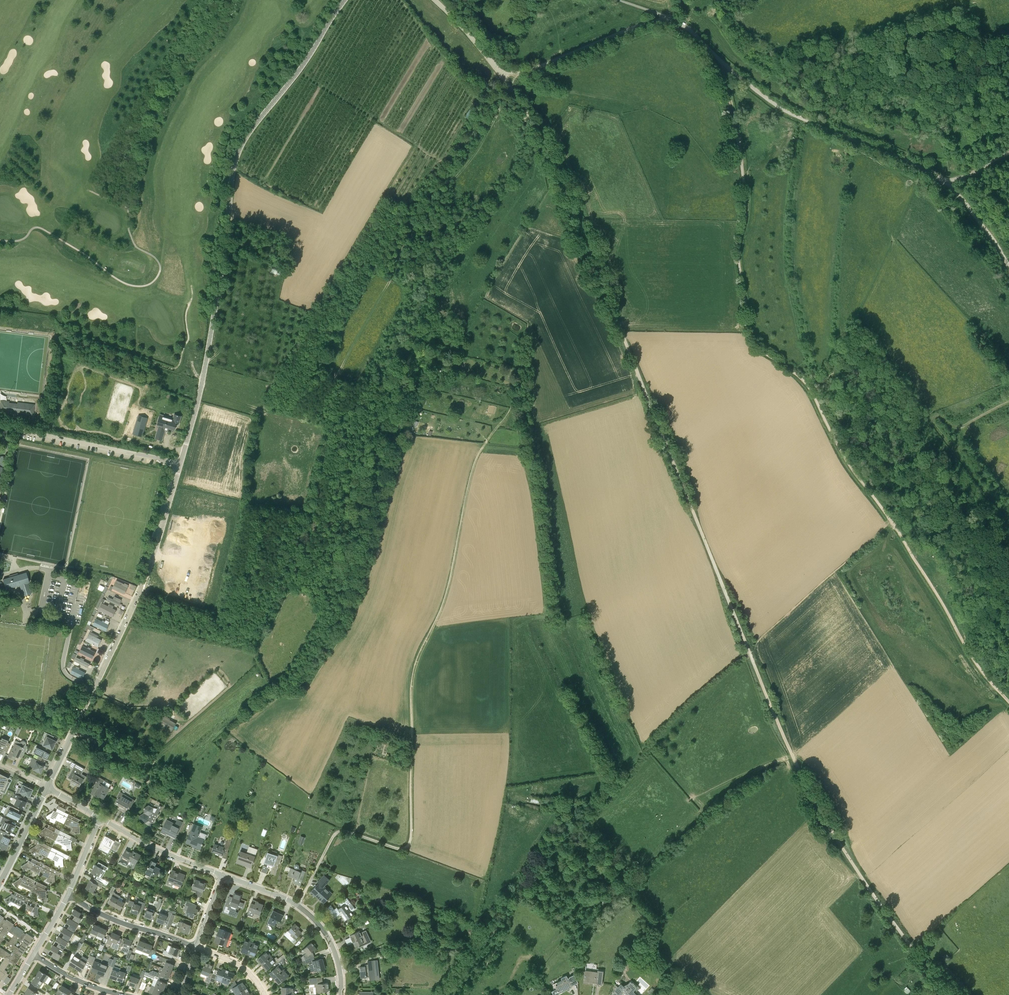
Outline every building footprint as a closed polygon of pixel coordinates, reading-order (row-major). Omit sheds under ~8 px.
[(961,160),(948,161),(949,170),(962,169),(961,160)] [(16,404),(9,403),(9,401),(0,400),(0,403),(0,412),(8,413),(8,411),(16,412),(16,414),(33,416),(34,404),(17,402),(17,404),(16,404)] [(164,433),(164,432),(167,433),(169,429),(174,431),(176,424),(179,425),(181,417),(174,415),(173,420),(160,416),(158,422),(157,426),(159,426),(155,439),(161,441),(164,433)] [(139,418),(135,433),(142,436),(147,420),(139,418)] [(31,594),(31,593),(30,592),(28,583),(29,582),(28,578),(26,572),(18,575),(13,576),(3,579),(5,589),(20,585),(23,596),(31,594)] [(113,587),(126,594),(129,588),(116,582),(115,583),(114,586),(113,587)] [(105,601),(117,606),(122,593),(115,590),(113,593),(108,591),(107,594),(110,596),(109,598),(106,597),(105,601)] [(100,611),(113,617),(117,609),(105,603),(103,607),(101,605),(99,610),(98,610),(100,611)] [(92,625),(106,631),(108,627),(94,621),(92,625)] [(86,640),(98,647),(102,639),(98,637),(99,636),(90,631),(86,640)] [(94,658),(97,652),(84,646),(82,652),(94,658)] [(91,662),(78,657),(76,662),(88,667),(91,662)] [(87,672),(74,666),(71,673),(84,679),(87,672)] [(154,722),(171,732),(176,723),(170,720),(170,718),(164,715),(163,716),(159,714),(154,722)] [(52,739),(54,736),(46,733),(43,739),(45,740),(43,745),(52,749),(54,743),(55,741),(52,739)] [(0,739),(0,753),(2,754),(4,749),(7,750),(6,752),(11,742),(10,742),(10,743),(7,742),(8,741),(2,738),(1,740),(0,739)] [(16,742),(15,741),(15,740),(13,744),(14,745),(12,748),(11,747),(7,756),(14,760),(16,755),(22,758),(27,746),(25,745),(26,744),(26,743),(25,743),(25,742),(24,741),(23,741),(22,741),(21,741),(21,742),(20,743),(17,741),(16,742)] [(36,747),(33,752),(47,759),(49,754),(36,747)] [(37,771),(40,773),(43,766),(41,765),(42,762),(32,758),(28,766),(33,768),(32,769),(35,770),(34,771),(37,772),(37,771)] [(79,766),(76,764),(68,778),(74,781),(72,783),(79,787),(84,778),(80,776),(83,772),(84,768),(79,766)] [(2,789),(1,792),(5,794),(10,784),(6,783),(8,778),(0,774),(0,788),(2,789)] [(98,795),(104,798),(109,789),(101,784),(104,780),(99,777),(91,793),(94,795),(95,793),(99,795),(98,795)] [(18,787),(15,793),(23,797),(25,794),(28,796),(29,793),(30,794),(32,789),(27,787),(27,786),(25,785),(24,786),(22,785),(20,788),(18,787)] [(120,792),(117,797),(118,798),(115,803),(124,808),(123,811),(126,813),(129,808),(130,808),(134,801),(125,796),(126,795),(120,792)] [(22,800),(23,797),(15,793),(15,794),(14,793),(12,797),(16,799),(13,805),(23,809),(26,802),(22,800)] [(15,819),(17,820),(20,814),(18,813),(19,810),(8,805),(4,814),(8,816),(11,817),(13,818),(13,819),(14,819),(15,819)] [(149,821),(150,822),(155,813),(158,814),(162,806),(159,805),(157,808),(153,807),(153,808),(148,805),(144,808),(144,813),(140,816),(140,821),(144,823),(149,821)] [(63,824),(68,814),(56,808),(57,809),(55,813),(52,812),(46,816),(48,819),(47,820),(48,821),(49,820),(52,818),(63,824)] [(68,814),(63,824),(74,830),(75,833),(74,833),(74,834),(76,834),(76,833),(80,833),(79,826),(79,825),(77,824),(79,819),(80,820),(68,814)] [(15,826),(9,823),(11,820),(2,816),(0,822),(2,823),(1,827),(6,830),(6,829),(11,832),(15,826)] [(162,830),(161,831),(162,830),(169,833),(168,835),(175,838),(182,823),(177,820),(175,825),(167,820),(163,828),(162,830)] [(204,839),(198,837),(200,831),(202,827),(195,824),(191,834),(190,834),(186,842),(195,846),(195,847),(200,849),(201,845),(202,845),(203,844),(202,843),(204,839)] [(44,829),(38,833),(39,836),(40,838),(41,837),(44,835),(55,840),(60,831),(48,825),(49,825),(46,830),(44,829)] [(0,849),(6,852),(8,846),(7,846),(10,839),(8,838),(10,834),(1,830),(0,832),(0,847),(1,848),(0,849)] [(71,836),(63,832),(60,831),(55,840),(66,846),(66,849),(66,851),(68,850),(71,849),(71,842),(68,841),(71,836)] [(105,835),(100,846),(103,847),(104,845),(110,849),(115,840),(105,835)] [(215,843),(213,848),(211,852),(219,855),(219,854),(223,855),(222,857),(226,858),(225,859),(226,859),(228,852),(227,852),(232,839),(228,837),(224,847),(215,843)] [(32,854),(35,852),(36,851),(47,857),(52,847),(40,841),(40,842),(38,847),(35,845),(35,846),(30,849),(31,853),(32,854),(33,854),(32,854)] [(52,847),(47,857),(56,861),(56,862),(57,863),(58,866),(57,866),(57,867),(59,867),(63,866),(63,859),(60,857),(62,853),(63,853),(52,847)] [(239,854),(236,862),(237,863),(237,862),(247,865),(246,866),(251,868),(257,849),(250,847),(247,854),(239,852),(238,854),(239,854)] [(140,855),(133,851),(132,853),(126,850),(120,861),(127,865),(129,860),(136,864),(140,855)] [(270,873),(275,875),(280,862),(281,858),(277,856),(277,855),(275,854),(274,856),(267,853),(264,861),(264,863),(267,864),(266,867),(263,866),(261,871),(266,873),(269,865),(271,866),(271,865),(273,866),(270,873)] [(27,868),(38,874),(43,864),(32,858),(32,859),(30,863),(27,862),(21,866),(23,869),(24,871),(24,870),(27,868)] [(156,879),(160,868),(156,866),(156,868),(154,867),(156,863),(151,860),(145,874),(156,879)] [(43,864),(38,874),(49,879),(49,883),(49,884),(51,884),(51,883),(55,883),(54,876),(52,874),(54,870),(55,870),(43,864)] [(291,868),(288,875),(295,878),(293,883),(300,886),(306,871),(302,870),(302,869),(299,868),(299,866),(298,865),(297,864),(295,865),(294,867),(295,868),(294,869),(291,868)] [(95,874),(99,876),(103,869),(95,865),(93,868),(94,869),(92,872),(91,872),(95,874)] [(179,872),(172,870),(170,876),(167,884),(172,886),(173,882),(181,885),(185,876),(183,875),(181,875),(181,873),(181,874),(178,873),(179,872)] [(30,891),(35,880),(23,875),(24,875),(21,880),(19,879),(13,883),(15,886),(14,886),(15,888),(16,887),(19,885),(30,891)] [(323,903),(333,894),(325,886),(330,880),(324,875),(318,882),(320,883),(319,884),(318,883),(310,892),(314,896),(316,895),(319,897),(324,902),(323,903)] [(100,877),(98,880),(104,884),(107,885),(109,882),(102,878),(100,877)] [(196,879),(195,879),(194,884),(193,888),(199,890),(197,896),(200,897),(204,888),(206,883),(205,883),(196,880),(196,879)] [(42,900),(47,899),(46,892),(44,891),(46,886),(46,887),(46,886),(37,882),(36,885),(34,884),(35,881),(35,880),(30,891),(41,897),(41,900),(41,901),(43,901),(42,900)] [(96,883),(90,880),(85,888),(93,892),(97,885),(101,888),(104,884),(98,880),(96,883)] [(114,906),(118,899),(120,896),(115,893),(115,892),(113,891),(116,887),(113,886),(109,892),(112,894),(111,895),(112,896),(108,902),(114,906)] [(11,901),(22,907),(26,897),(15,891),(15,892),(13,897),(11,895),(11,896),(5,899),(7,902),(6,903),(7,904),(8,903),(11,901)] [(242,895),(238,894),(234,892),(232,899),(229,898),(229,897),(225,906),(229,907),(230,905),(237,907),(242,895)] [(38,909),(35,908),(38,903),(26,897),(22,907),(33,912),(33,916),(33,917),(35,917),(35,916),(38,916),(38,909)] [(346,920),(349,917),(353,914),(351,912),(355,909),(347,898),(339,903),(342,906),(338,909),(339,912),(338,913),(340,912),(347,922),(347,921),(346,920)] [(118,899),(114,906),(121,910),(125,903),(118,899)] [(131,911),(138,914),(139,910),(142,911),(145,903),(139,900),(138,904),(134,903),(134,902),(130,900),(129,902),(128,905),(132,907),(131,911)] [(261,910),(263,904),(258,902),(259,901),(256,900),(255,904),(251,903),(247,915),(253,917),(254,914),(254,913),(260,915),(262,910),(261,910)] [(184,909),(187,911),(186,914),(193,917),(194,914),(196,914),(198,910),(194,908),(195,904),(188,901),(186,905),(184,909)] [(144,916),(151,919),(154,911),(147,908),(146,912),(145,911),(144,916)] [(75,916),(72,920),(76,922),(79,924),(82,918),(79,916),(81,913),(74,909),(71,914),(72,914),(75,916)] [(329,913),(333,918),(338,915),(334,909),(329,913)] [(160,913),(156,921),(164,924),(165,920),(166,920),(166,918),(169,920),(172,913),(173,911),(169,910),(167,916),(160,913)] [(283,915),(273,910),(267,923),(274,926),(278,918),(281,919),(283,915)] [(76,922),(72,920),(69,918),(66,923),(69,925),(67,929),(73,932),(76,927),(79,924),(76,922)] [(3,919),(0,923),(0,940),(2,941),(4,938),(8,932),(13,926),(14,924),(7,920),(6,921),(3,919)] [(183,922),(180,930),(189,933),(189,932),(190,930),(191,929),(190,929),(191,928),(190,928),(191,925),(183,922)] [(300,928),(295,923),(286,933),(289,936),(288,937),(291,940),(294,938),(295,939),(302,932),(298,929),(300,928)] [(101,927),(94,924),(90,932),(97,935),(101,927)] [(16,928),(13,926),(8,932),(14,935),(9,942),(4,938),(2,941),(12,948),(14,945),(18,938),(22,932),(23,932),(24,931),(17,926),(17,927),(16,928)] [(62,938),(65,940),(68,941),(71,936),(73,932),(67,929),(64,927),(60,932),(61,932),(64,934),(62,938)] [(101,927),(97,935),(104,938),(107,930),(101,927)] [(231,933),(219,928),(217,935),(228,939),(231,933)] [(365,930),(360,933),(359,931),(350,935),(351,937),(345,939),(348,945),(353,942),(355,946),(358,945),(358,947),(370,941),(365,930)] [(12,948),(14,950),(20,954),(22,955),(34,938),(27,933),(27,934),(26,935),(23,932),(22,932),(18,938),(23,942),(19,948),(14,945),(12,948)] [(108,934),(107,938),(113,941),(111,947),(118,950),(120,944),(117,943),(120,936),(112,932),(111,935),(108,934)] [(228,939),(217,935),(214,942),(226,946),(228,939)] [(68,941),(65,940),(62,938),(58,936),(55,941),(56,941),(59,943),(56,946),(63,950),(68,941)] [(303,936),(295,944),(297,946),(305,938),(303,936)] [(131,944),(132,941),(125,938),(123,946),(129,948),(131,944)] [(136,948),(143,951),(146,943),(145,942),(143,941),(139,940),(136,948)] [(245,940),(241,951),(248,954),(252,942),(245,940)] [(248,954),(254,956),(258,945),(252,942),(248,954)] [(306,953),(303,955),(305,960),(313,957),(311,953),(317,949),(312,942),(303,949),(306,953)] [(153,945),(146,943),(143,951),(149,953),(148,955),(151,956),(152,953),(154,950),(151,949),(153,945)] [(57,960),(61,954),(63,950),(56,946),(53,945),(50,950),(54,951),(51,955),(48,953),(48,954),(57,960)] [(163,953),(165,954),(165,955),(172,957),(173,954),(177,956),(180,949),(175,947),(171,946),(170,950),(167,949),(166,951),(164,950),(163,953)] [(20,954),(14,950),(11,955),(0,947),(0,955),(5,958),(10,961),(15,965),(19,958),(18,957),(20,954)] [(267,951),(257,959),(262,965),(271,956),(267,951)] [(69,964),(75,968),(80,959),(74,955),(71,961),(69,964)] [(96,957),(92,956),(90,962),(93,964),(92,967),(91,970),(97,973),(101,963),(95,961),(96,957)] [(167,959),(160,956),(159,960),(166,962),(163,968),(171,971),(174,965),(173,965),(171,964),(166,962),(167,959)] [(276,962),(271,956),(262,965),(267,970),(276,962)] [(315,971),(325,968),(322,959),(315,960),(315,957),(313,957),(305,960),(306,964),(312,962),(315,971)] [(10,961),(5,958),(0,965),(0,979),(1,978),(4,980),(3,982),(9,974),(3,970),(10,961)] [(86,963),(80,959),(75,968),(81,971),(83,968),(86,963)] [(360,967),(361,978),(366,977),(366,975),(369,975),(370,980),(375,980),(373,960),(368,961),(368,966),(360,967)] [(210,981),(213,974),(210,972),(213,965),(205,962),(201,973),(207,975),(205,981),(207,982),(205,986),(207,987),(210,981)] [(108,966),(101,963),(97,973),(104,975),(105,972),(108,966)] [(279,965),(270,973),(274,979),(283,971),(279,965)] [(153,975),(155,976),(156,976),(163,979),(164,976),(168,978),(171,971),(163,968),(161,967),(158,974),(157,973),(154,972),(153,975)] [(215,979),(221,981),(226,970),(219,967),(216,975),(213,974),(210,981),(214,982),(215,979)] [(119,972),(119,971),(113,969),(109,977),(116,980),(117,979),(119,972)] [(43,981),(45,982),(49,976),(44,973),(44,972),(42,971),(42,972),(40,970),(36,977),(43,981)] [(119,972),(117,979),(123,981),(125,977),(124,977),(126,973),(120,970),(119,971),(119,972)] [(226,970),(221,981),(228,984),(230,980),(234,982),(238,976),(232,974),(232,973),(226,970)] [(596,984),(602,985),(604,971),(598,970),(598,972),(585,970),(584,982),(584,981),(587,982),(591,982),(591,983),(591,981),(596,982),(596,984)] [(283,971),(274,979),(279,984),(288,976),(283,971)] [(137,983),(138,983),(139,978),(131,975),(128,984),(129,984),(132,985),(135,987),(137,983)] [(562,980),(557,982),(558,985),(555,986),(556,989),(553,990),(552,991),(552,992),(552,993),(552,994),(553,994),(557,994),(559,994),(567,990),(566,989),(569,988),(570,989),(569,988),(572,987),(567,975),(561,978),(562,980)] [(39,987),(43,981),(36,977),(32,982),(35,984),(36,985),(39,987)] [(318,992),(329,991),(328,983),(323,983),(323,980),(322,980),(322,978),(322,977),(309,978),(310,984),(314,984),(315,987),(318,987),(318,992)] [(158,979),(155,986),(164,990),(166,983),(162,982),(162,981),(158,979)] [(623,986),(621,984),(618,987),(617,986),(614,992),(613,992),(617,994),(620,994),(623,992),(625,994),(624,994),(625,994),(637,994),(633,992),(637,988),(635,986),(635,985),(633,982),(632,983),(630,981),(628,984),(627,984),(626,984),(625,985),(624,985),(623,986)] [(233,988),(236,994),(247,988),(246,988),(243,982),(236,986),(234,982),(230,986),(231,988),(233,988)] [(71,991),(62,985),(59,989),(62,991),(61,994),(63,994),(69,994),(71,991)] [(152,993),(156,994),(162,994),(164,990),(155,986),(152,993)]
